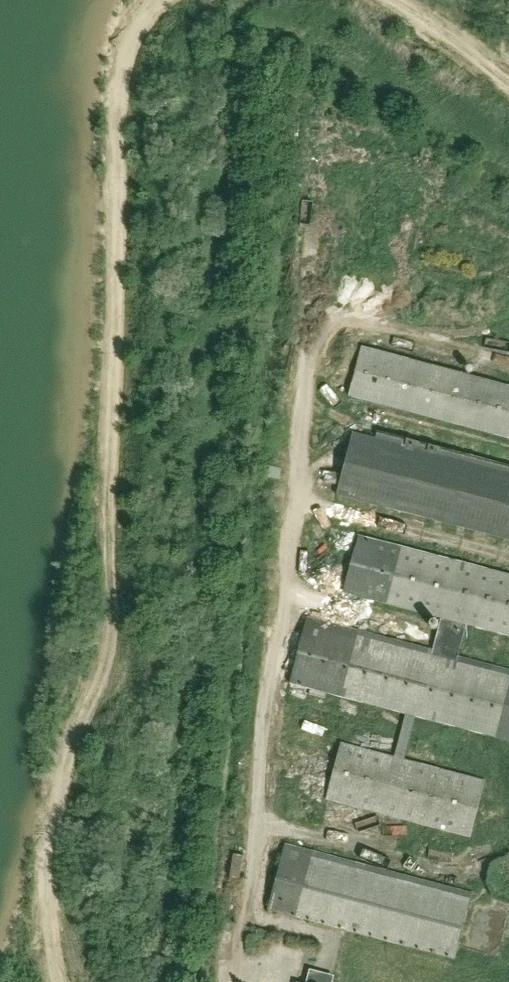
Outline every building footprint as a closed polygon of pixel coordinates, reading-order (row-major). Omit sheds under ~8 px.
[(508,439),(508,387),(362,347),(349,396),(508,439)] [(339,495),(508,537),(508,464),(378,432),(376,440),(354,434),(339,495)] [(360,538),(345,594),(441,619),(467,626),(508,637),(508,577),(360,538)] [(459,657),(467,626),(441,619),(433,650),(308,618),(291,684),(406,714),(416,716),(508,740),(508,670),(459,657)] [(404,761),(416,716),(406,714),(394,758),(341,744),(326,800),(470,838),(485,782),(404,761)] [(286,845),(268,911),(455,960),(472,894),(286,845)] [(339,972),(348,939),(332,935),(323,968),(339,972)]
